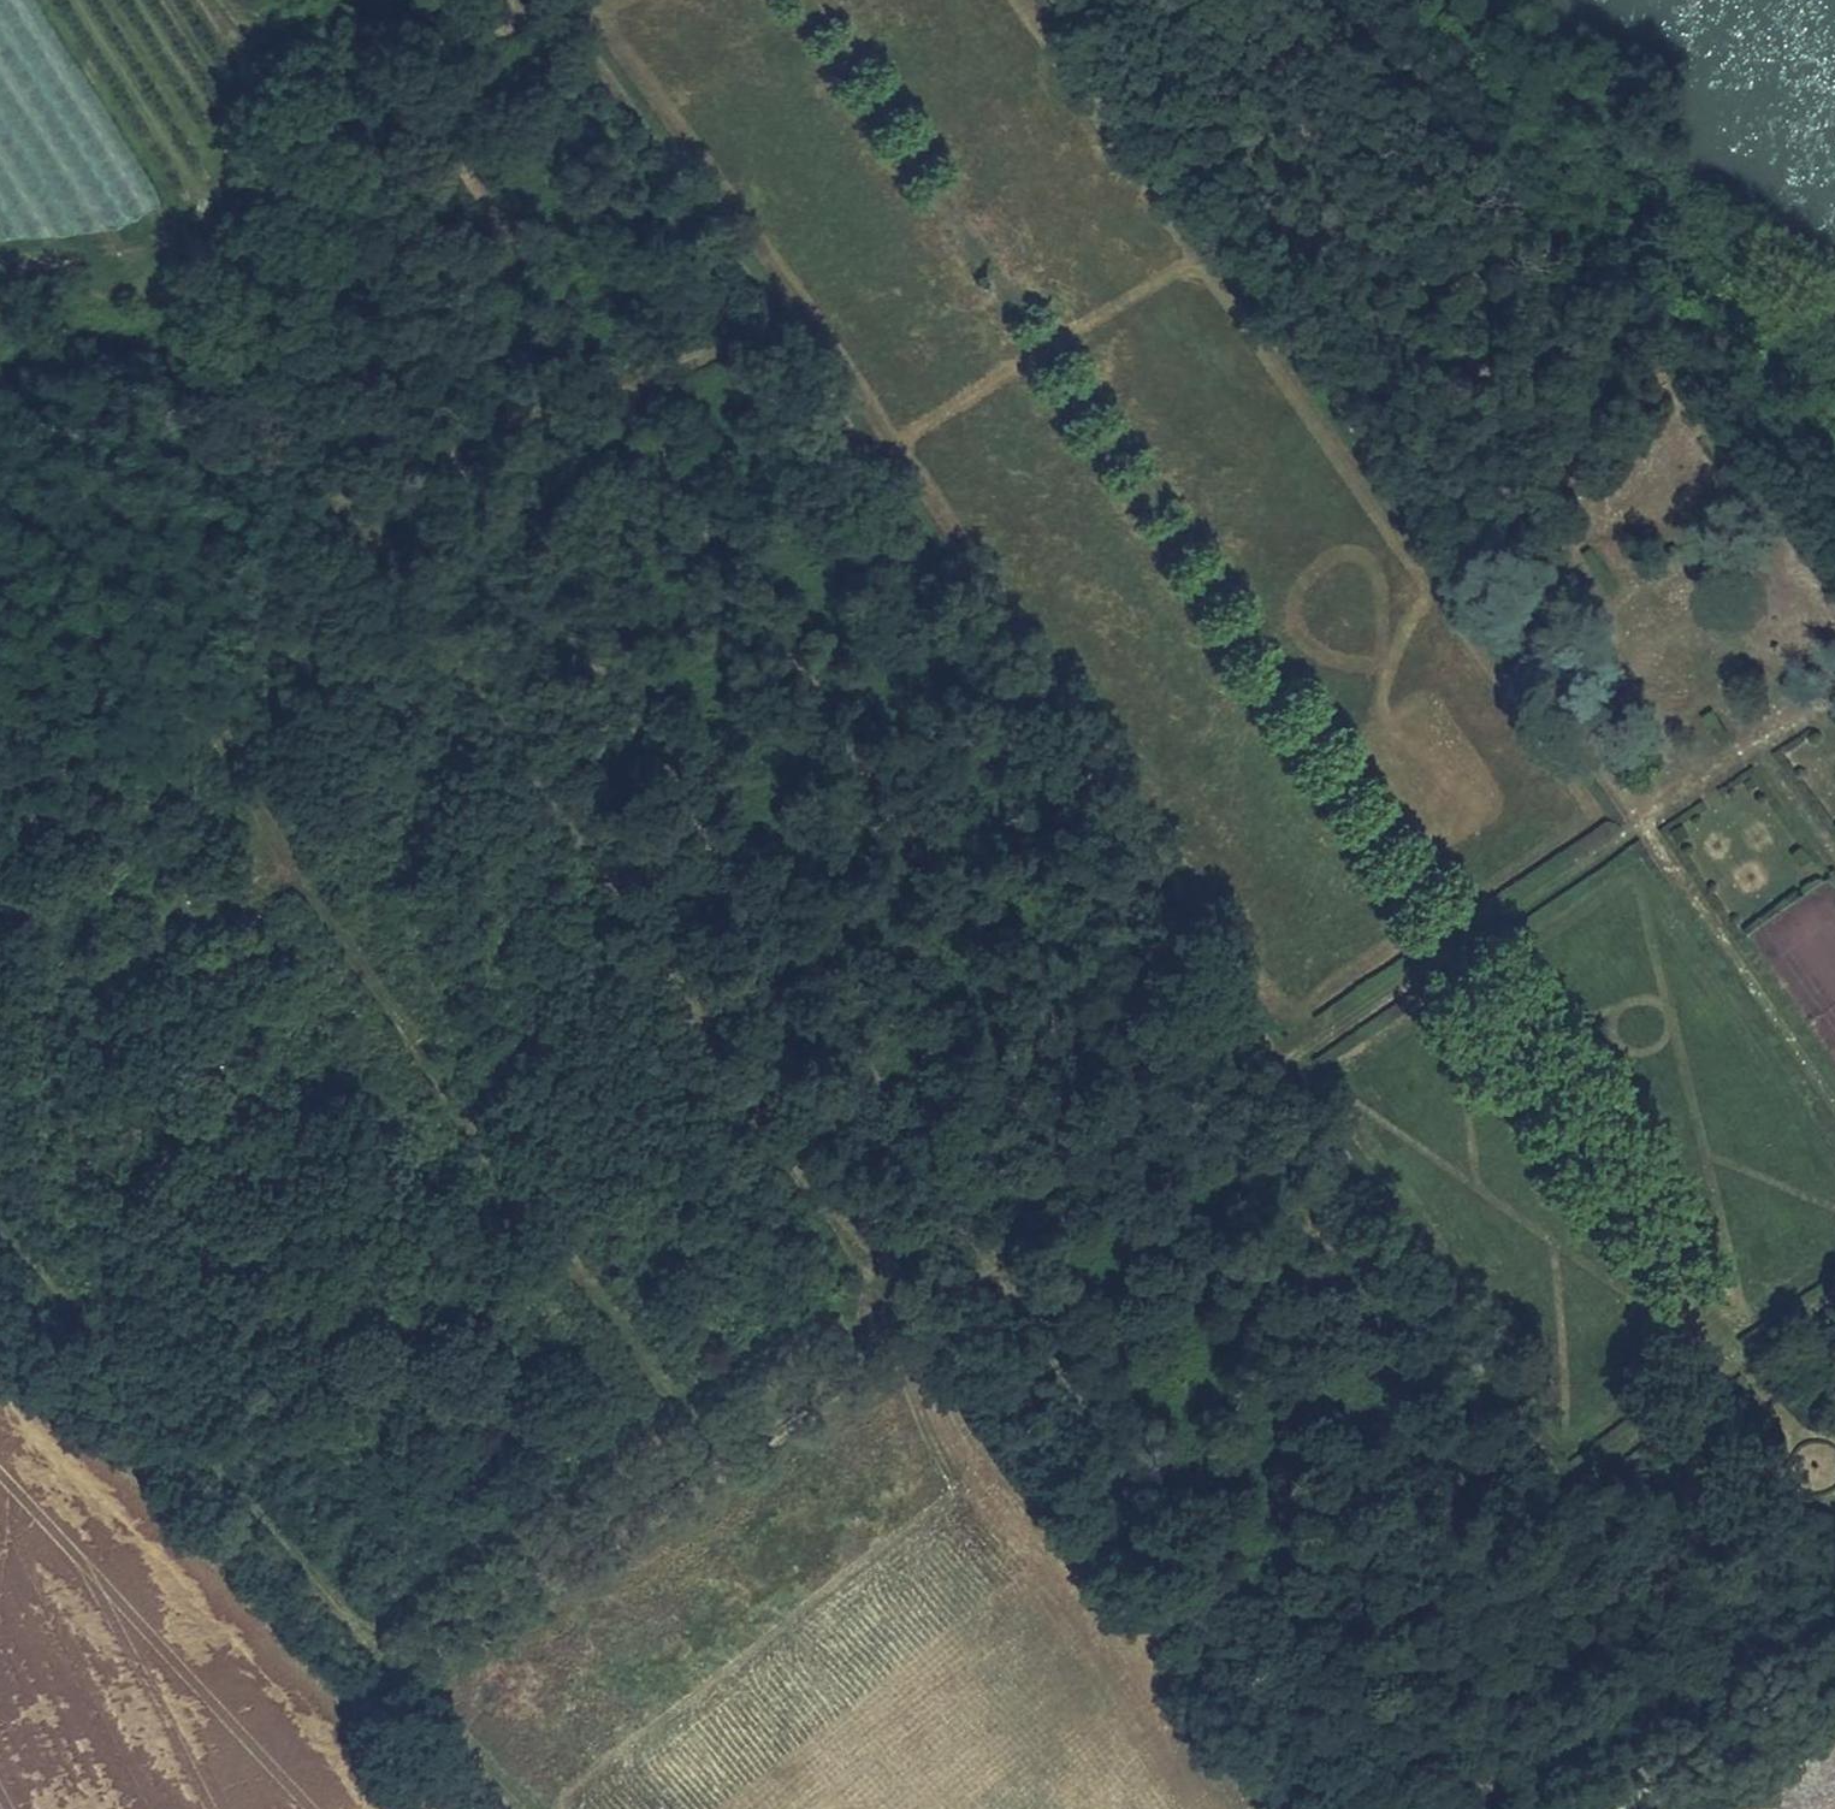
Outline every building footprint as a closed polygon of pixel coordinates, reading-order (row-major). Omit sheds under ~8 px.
[(90,144),(93,174),(48,178),(53,232),(141,224),(133,140),(90,144)] [(1724,1808),(1830,1808),(1834,1806),(1834,1733),(1723,1807),(1724,1808)]
